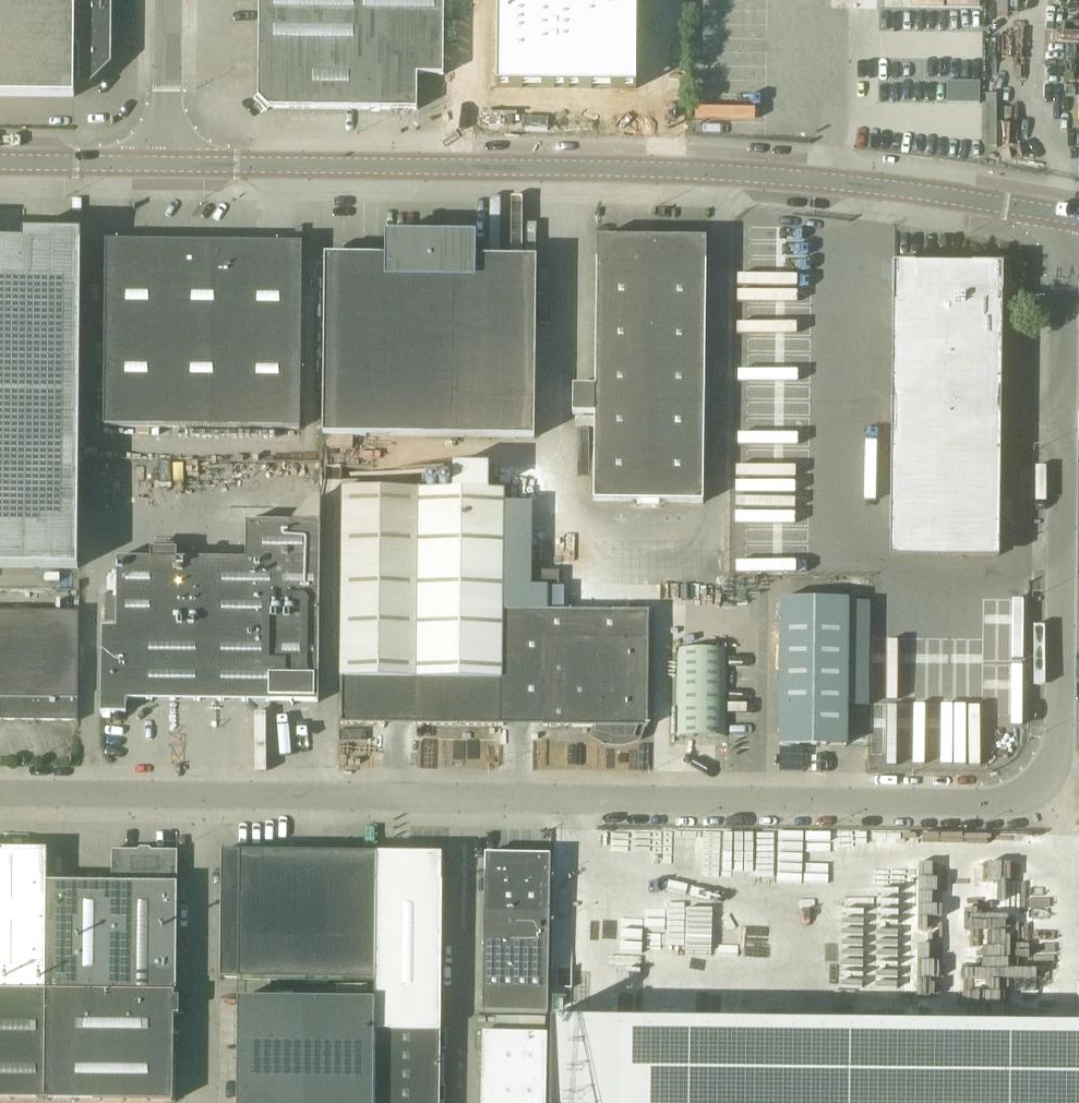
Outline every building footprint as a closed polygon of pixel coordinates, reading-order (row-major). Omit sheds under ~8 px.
[(74,96),(74,84),(79,84),(79,85),(90,85),(111,65),(112,0),(0,0),(0,96),(74,96)] [(444,0),(260,0),(258,96),(254,99),(266,111),(270,107),(417,109),(417,74),(443,74),(444,0)] [(496,88),(636,89),(637,0),(497,0),(496,88)] [(840,76),(930,77),(931,0),(840,0),(840,76)] [(78,568),(81,233),(23,232),(22,242),(22,244),(21,304),(0,304),(0,567),(78,568)] [(325,256),(323,435),(534,438),(536,258),(474,258),(474,237),(387,236),(387,257),(325,256)] [(597,238),(595,388),(572,387),(571,415),(595,415),(594,501),(702,502),(706,239),(597,238)] [(106,241),(104,427),(299,429),(301,244),(106,241)] [(891,411),(890,527),(896,527),(896,542),(925,543),(925,528),(999,528),(1002,265),(893,264),(893,284),(891,411)] [(204,462),(176,461),(175,475),(203,476),(204,462)] [(524,726),(525,610),(501,610),(503,490),(343,489),(341,678),(341,681),(341,724),(524,726)] [(101,713),(126,713),(126,699),(318,701),(320,523),(246,522),(246,559),(177,559),(177,549),(151,549),(151,558),(117,558),(116,628),(102,627),(101,713)] [(558,571),(533,571),(532,585),(558,585),(558,571)] [(848,599),(781,599),(780,744),(846,744),(848,599)] [(525,610),(524,726),(596,727),(594,733),(593,733),(593,734),(598,734),(602,735),(610,737),(614,739),(619,739),(623,740),(627,740),(632,739),(636,738),(634,738),(638,727),(647,727),(648,612),(525,610)] [(77,721),(78,699),(79,612),(0,611),(0,720),(77,721)] [(726,649),(677,648),(677,736),(726,736),(726,649)] [(860,729),(900,730),(901,679),(875,678),(874,714),(860,713),(860,729)] [(739,851),(767,850),(767,838),(739,839),(739,851)] [(47,1101),(173,1102),(174,993),(48,992),(49,882),(46,882),(47,849),(0,849),(0,1100),(47,1101)] [(49,882),(48,992),(174,993),(176,993),(177,851),(112,850),(111,883),(49,882)] [(375,1001),(378,1000),(381,854),(376,854),(376,853),(222,852),(221,979),(375,981),(375,1001)] [(378,1011),(441,1011),(443,854),(381,854),(378,1000),(378,1011)] [(547,1014),(551,855),(485,854),(482,1013),(547,1014)] [(375,1001),(238,999),(237,1102),(377,1102),(378,1011),(378,1000),(375,1001)] [(377,1102),(440,1102),(440,1050),(441,1032),(441,1014),(378,1013),(377,1102)] [(556,1102),(1078,1102),(1078,1029),(829,1026),(556,1023),(556,1102)] [(481,1033),(480,1102),(546,1102),(547,1034),(481,1033)]
